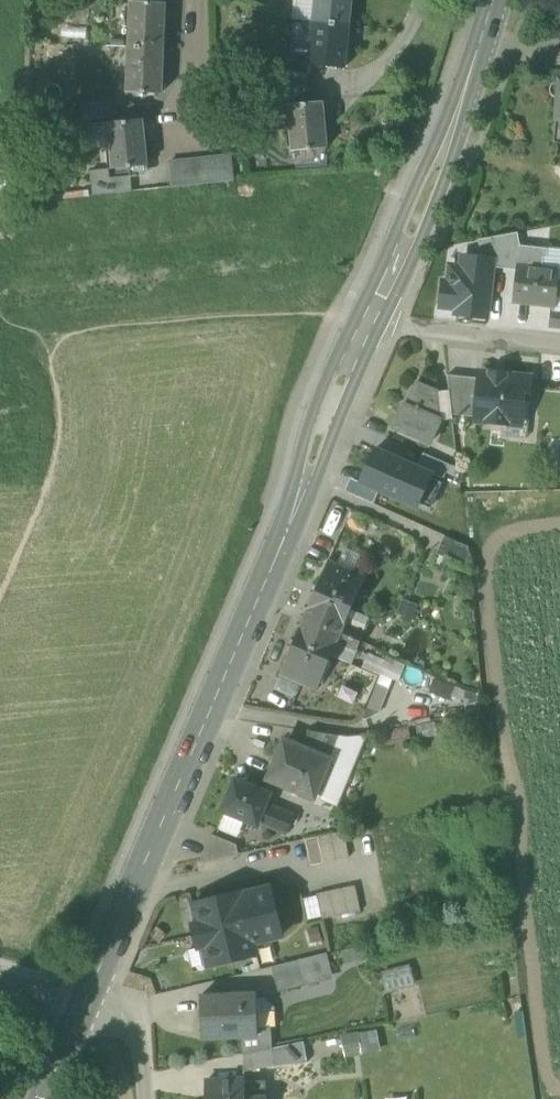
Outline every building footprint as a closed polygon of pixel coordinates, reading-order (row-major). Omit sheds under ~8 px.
[(314,21),(316,0),(296,0),(294,19),(314,21)] [(314,21),(349,25),(352,0),(316,0),(314,21)] [(131,1),(129,47),(164,48),(166,3),(131,1)] [(289,62),(309,64),(314,21),(294,19),(289,62)] [(345,68),(349,25),(314,21),(309,64),(309,65),(345,68)] [(110,69),(128,70),(129,47),(111,46),(110,69)] [(161,94),(164,48),(129,47),(128,70),(127,92),(161,94)] [(281,62),(259,65),(261,85),(283,83),(281,62)] [(283,83),(308,86),(310,73),(285,70),(283,83)] [(556,120),(559,120),(559,79),(559,83),(554,85),(551,88),(551,92),(553,96),(557,97),(556,120)] [(261,85),(257,85),(259,106),(285,103),(283,83),(261,85)] [(246,106),(259,106),(257,85),(244,86),(246,106)] [(83,121),(111,119),(110,106),(109,98),(81,101),(83,121)] [(288,105),(293,151),(327,148),(323,101),(288,105)] [(110,106),(111,119),(136,116),(135,103),(110,106)] [(111,146),(113,169),(147,166),(143,119),(109,123),(111,146)] [(90,148),(111,146),(109,123),(88,124),(90,148)] [(170,162),(173,187),(233,180),(231,155),(229,156),(170,162)] [(91,171),(93,195),(133,191),(131,176),(109,178),(109,169),(91,171)] [(518,232),(479,240),(481,253),(481,258),(493,259),(492,267),(518,270),(519,266),(520,245),(518,232)] [(548,248),(520,245),(519,266),(542,269),(544,257),(547,257),(548,248)] [(548,248),(547,257),(544,257),(542,269),(559,271),(559,250),(548,248)] [(457,314),(486,318),(492,267),(493,259),(481,258),(481,253),(464,256),(463,268),(452,267),(450,283),(443,282),(441,306),(458,307),(457,314)] [(514,301),(553,306),(555,306),(559,271),(542,269),(519,266),(518,270),(520,270),(519,280),(517,280),(514,301)] [(559,327),(559,312),(553,311),(552,311),(550,326),(559,327)] [(508,424),(520,425),(520,416),(523,397),(529,398),(531,378),(506,375),(506,374),(490,372),(490,373),(481,372),(481,378),(477,417),(476,420),(508,424)] [(448,375),(449,390),(452,414),(477,417),(481,378),(448,375)] [(393,426),(432,442),(440,421),(440,419),(436,391),(417,382),(407,405),(402,403),(393,426)] [(453,418),(452,414),(449,390),(437,391),(436,391),(440,419),(453,418)] [(520,416),(529,417),(531,398),(529,398),(523,397),(520,416)] [(527,438),(529,417),(520,416),(520,425),(508,424),(506,436),(527,438)] [(409,457),(413,444),(379,433),(374,446),(409,457)] [(414,465),(376,449),(361,482),(373,487),(417,507),(432,473),(414,465)] [(419,452),(414,465),(432,473),(442,478),(447,465),(419,452)] [(368,500),(373,487),(361,482),(348,476),(342,490),(368,500)] [(438,554),(471,569),(468,546),(446,536),(438,554)] [(344,549),(338,564),(356,571),(362,557),(344,549)] [(328,559),(313,594),(350,610),(365,575),(356,571),(338,564),(328,559)] [(313,594),(304,617),(341,633),(345,622),(350,610),(313,594)] [(405,613),(402,620),(413,623),(418,605),(402,600),(398,611),(405,613)] [(370,618),(350,610),(345,622),(365,630),(370,618)] [(304,617),(294,640),(331,655),(336,643),(341,633),(304,617)] [(345,622),(341,633),(360,641),(365,630),(345,622)] [(356,652),(360,641),(341,633),(336,643),(356,652)] [(316,690),(331,655),(294,640),(279,674),(301,683),(316,690)] [(379,675),(392,680),(398,683),(406,664),(396,660),(394,664),(368,653),(362,668),(379,675)] [(301,683),(279,674),(274,688),(295,697),(301,683)] [(392,680),(379,675),(376,683),(389,688),(392,680)] [(435,678),(430,692),(450,700),(455,686),(435,678)] [(389,688),(376,683),(366,706),(380,711),(389,688)] [(380,711),(366,706),(361,717),(366,719),(380,711)] [(416,725),(419,739),(437,735),(434,721),(416,725)] [(383,730),(385,745),(411,740),(408,725),(383,730)] [(303,747),(330,758),(339,735),(309,730),(303,747)] [(339,735),(330,758),(358,753),(366,732),(346,736),(339,735)] [(270,779),(314,797),(330,758),(303,747),(285,740),(269,779),(270,779)] [(330,758),(314,797),(336,806),(358,753),(330,758)] [(279,809),(266,804),(271,793),(265,791),(235,778),(221,810),(225,812),(244,820),(257,825),(259,822),(271,827),(279,809)] [(271,827),(286,833),(294,815),(279,809),(271,827)] [(237,837),(244,820),(225,812),(218,829),(237,837)] [(318,837),(323,862),(349,857),(344,831),(318,837)] [(200,861),(200,862),(239,853),(237,844),(212,834),(200,861)] [(306,840),(311,865),(323,862),(318,837),(306,840)] [(322,916),(322,919),(361,910),(356,885),(317,893),(322,916)] [(208,964),(208,966),(232,960),(231,958),(257,951),(255,942),(282,935),(270,887),(243,893),(217,899),(216,896),(193,902),(198,923),(192,924),(198,947),(203,946),(208,964)] [(308,919),(322,916),(317,893),(303,896),(308,919)] [(364,943),(341,949),(344,964),(368,958),(364,943)] [(192,967),(208,964),(203,946),(198,947),(188,950),(192,967)] [(297,960),(304,986),(316,983),(310,957),(297,960)] [(272,966),(278,992),(304,986),(297,960),(272,966)] [(409,964),(381,971),(387,992),(414,985),(409,964)] [(258,1035),(258,1028),(257,997),(257,993),(200,996),(202,1038),(241,1036),(258,1035)] [(266,997),(257,997),(258,1028),(271,1027),(276,1027),(275,1006),(266,997)] [(273,1047),(271,1027),(258,1028),(258,1035),(241,1036),(243,1053),(273,1047)] [(376,1028),(358,1032),(363,1053),(380,1050),(376,1028)] [(345,1057),(363,1053),(358,1032),(358,1030),(340,1033),(345,1057)] [(310,1039),(273,1047),(274,1066),(313,1057),(312,1051),(310,1039)] [(244,1071),(274,1066),(273,1047),(243,1053),(244,1071)] [(246,1096),(245,1080),(245,1078),(212,1080),(213,1096),(206,1097),(206,1098),(246,1098),(246,1096)] [(266,1078),(245,1080),(246,1096),(267,1095),(266,1078)]
